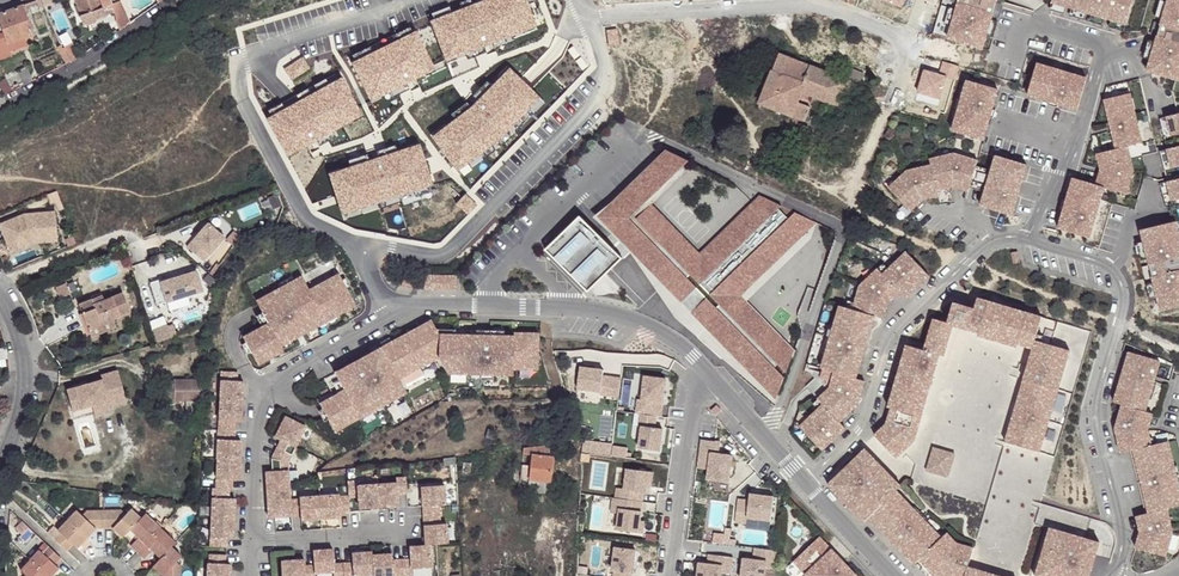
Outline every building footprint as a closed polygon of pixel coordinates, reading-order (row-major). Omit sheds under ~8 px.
[(38,4),(36,0),(0,13),(0,22),(3,32),(0,33),(0,54),(9,51),(7,43),(24,38),(33,35),(24,9),(38,4)] [(83,23),(88,25),(94,22),(98,17),(114,12),(113,8),(105,10),(105,7),(102,8),(99,0),(75,0),(83,23)] [(102,8),(105,7),(105,10),(113,8),(114,12),(116,21),(120,29),(130,22),(120,0),(112,3),(111,0),(99,0),(102,8)] [(432,18),(451,64),(537,30),(525,0),(482,0),(432,18)] [(993,0),(939,0),(930,32),(979,47),(982,35),(987,18),(989,12),(993,0)] [(1000,0),(993,0),(989,12),(996,14),(1000,3),(996,2),(997,0),(1000,1),(1000,0)] [(1129,0),(1048,0),(1048,1),(1063,5),(1067,7),(1083,11),(1087,13),(1102,17),(1107,19),(1122,23),(1129,0)] [(1163,1),(1158,18),(1157,23),(1153,35),(1152,41),(1147,58),(1143,70),(1178,80),(1178,76),(1178,0),(1163,0),(1163,1)] [(1163,1),(1160,0),(1156,0),(1151,16),(1158,18),(1163,1)] [(1060,13),(1063,5),(1048,1),(1046,8),(1060,13)] [(1080,18),(1083,11),(1067,7),(1065,14),(1080,18)] [(1100,24),(1102,17),(1087,13),(1085,20),(1100,24)] [(989,37),(994,20),(987,18),(982,35),(989,37)] [(1120,30),(1122,23),(1107,19),(1105,26),(1120,30)] [(1153,35),(1157,23),(1150,20),(1146,33),(1153,35)] [(437,68),(414,27),(351,55),(372,99),(437,68)] [(24,38),(7,43),(9,51),(27,45),(24,38)] [(1147,58),(1152,41),(1144,39),(1139,56),(1147,58)] [(72,43),(62,48),(70,62),(80,56),(72,43)] [(61,45),(57,47),(66,64),(70,62),(62,48),(61,45)] [(852,74),(843,71),(779,47),(760,96),(805,114),(812,96),(818,99),(822,93),(835,97),(832,103),(839,106),(852,74)] [(1074,109),(1083,77),(1033,62),(1024,94),(1046,100),(1055,103),(1074,109)] [(26,66),(17,72),(24,85),(33,80),(26,66)] [(469,109),(431,138),(462,175),(506,142),(542,106),(509,69),(478,99),(469,109)] [(337,72),(266,113),(290,156),(361,112),(337,72)] [(0,82),(0,87),(4,94),(12,90),(6,79),(0,82)] [(987,117),(990,109),(996,90),(964,80),(958,100),(956,108),(949,130),(981,139),(987,117)] [(1140,141),(1134,116),(1128,91),(1105,97),(1107,107),(1103,108),(1113,148),(1100,151),(1102,158),(1095,159),(1097,168),(1093,184),(1069,177),(1055,227),(1087,236),(1101,186),(1123,193),(1131,166),(1126,145),(1140,141)] [(1163,115),(1168,134),(1178,132),(1178,111),(1163,115)] [(1163,148),(1168,167),(1178,164),(1178,144),(1163,148)] [(329,174),(344,218),(434,190),(419,145),(379,158),(375,149),(365,153),(368,161),(329,174)] [(665,147),(596,212),(641,259),(775,397),(792,350),(746,301),(738,294),(813,221),(795,211),(788,217),(778,207),(780,204),(760,195),(755,200),(698,253),(650,201),(632,217),(627,212),(687,158),(665,147)] [(1102,158),(1100,151),(1093,153),(1095,159),(1102,158)] [(969,181),(973,165),(975,160),(961,156),(960,160),(952,159),(954,154),(928,160),(929,166),(911,170),(912,174),(905,178),(903,172),(887,187),(904,205),(909,201),(914,206),(920,199),(919,197),(922,195),(924,199),(936,196),(933,183),(940,181),(941,188),(950,186),(950,183),(954,183),(954,187),(966,190),(967,187),(969,181)] [(1009,214),(1024,164),(992,155),(988,169),(973,165),(969,181),(983,186),(978,205),(1009,214)] [(688,166),(687,158),(627,212),(632,217),(650,201),(688,166)] [(1163,180),(1168,199),(1178,197),(1178,176),(1163,180)] [(941,188),(940,181),(933,183),(935,190),(941,188)] [(982,191),(983,186),(969,181),(967,187),(982,191)] [(60,201),(57,192),(47,196),(51,205),(60,201)] [(282,204),(277,194),(267,198),(272,209),(282,204)] [(914,206),(909,201),(904,205),(909,210),(914,206)] [(59,241),(56,213),(25,217),(1,227),(13,254),(23,249),(20,242),(30,238),(39,237),(40,244),(59,241)] [(580,216),(545,251),(583,290),(619,256),(580,216)] [(1175,232),(1172,220),(1137,229),(1140,240),(1144,258),(1146,264),(1149,277),(1150,281),(1154,298),(1157,310),(1178,305),(1178,249),(1175,232)] [(813,221),(738,294),(746,301),(812,238),(813,221)] [(224,238),(208,223),(187,247),(203,261),(224,238)] [(77,242),(74,235),(68,238),(71,245),(77,242)] [(40,244),(39,237),(30,238),(20,242),(23,249),(33,245),(40,244)] [(1144,258),(1140,240),(1133,242),(1137,259),(1144,258)] [(1018,261),(1015,250),(1009,252),(1011,263),(1018,261)] [(906,297),(929,275),(906,252),(883,274),(878,268),(865,280),(869,282),(865,288),(859,286),(852,309),(839,305),(832,329),(838,331),(836,338),(830,336),(830,337),(835,339),(833,346),(828,344),(821,369),(833,372),(830,388),(817,399),(822,404),(799,426),(822,450),(845,428),(839,422),(858,404),(865,381),(856,378),(864,349),(858,348),(861,335),(867,337),(873,315),(882,318),(886,302),(897,290),(906,297)] [(775,397),(641,259),(676,316),(773,402),(775,397)] [(1149,277),(1146,264),(1138,265),(1142,279),(1149,277)] [(160,279),(150,283),(156,305),(166,302),(187,296),(203,291),(196,271),(161,282),(160,279)] [(359,306),(351,291),(350,289),(346,291),(342,284),(346,282),(345,280),(342,274),(312,289),(305,275),(294,280),(292,281),(294,285),(287,289),(285,285),(283,286),(259,298),(266,311),(271,322),(262,326),(245,335),(248,341),(249,342),(253,340),(257,347),(253,349),(254,351),(260,363),(286,350),(285,349),(281,341),(288,337),(290,341),(294,339),(298,337),(296,333),(299,332),(301,336),(322,325),(320,321),(327,317),(329,321),(330,321),(328,317),(334,313),(337,317),(340,316),(359,306)] [(292,281),(294,280),(292,276),(281,282),(283,286),(285,285),(287,289),(294,285),(292,281)] [(459,292),(459,278),(429,277),(428,290),(459,292)] [(355,289),(349,278),(345,280),(346,282),(342,284),(346,291),(350,289),(351,291),(355,289)] [(869,282),(865,280),(859,286),(865,288),(869,282)] [(417,284),(407,281),(405,287),(415,290),(417,284)] [(1154,298),(1150,281),(1142,283),(1147,300),(1154,298)] [(92,300),(79,305),(88,328),(130,311),(122,293),(104,301),(94,305),(92,300)] [(102,296),(92,300),(94,305),(104,301),(102,296)] [(187,296),(166,302),(169,311),(190,305),(187,296)] [(978,298),(974,309),(968,329),(978,332),(978,335),(987,338),(989,333),(1009,339),(1007,344),(1017,347),(1017,344),(1032,348),(1016,404),(1021,406),(1017,418),(1012,417),(1005,442),(1039,452),(1047,427),(1042,426),(1046,413),(1051,414),(1067,358),(1060,356),(1062,348),(1035,340),(1042,317),(978,298)] [(974,309),(954,303),(948,323),(953,325),(968,329),(974,309)] [(271,322),(266,311),(256,316),(262,326),(271,322)] [(321,331),(342,320),(340,316),(337,317),(334,313),(328,317),(330,321),(329,321),(327,317),(320,321),(322,325),(318,327),(321,331)] [(112,318),(88,328),(92,337),(116,327),(112,318)] [(948,323),(934,318),(924,350),(907,345),(902,362),(906,363),(897,398),(892,396),(889,406),(892,407),(887,423),(874,436),(892,453),(898,448),(902,453),(914,441),(939,354),(944,356),(953,325),(948,323)] [(541,367),(542,335),(531,335),(531,340),(516,339),(516,338),(506,337),(494,337),(493,340),(486,340),(486,337),(478,336),(457,336),(442,335),(440,331),(435,321),(395,342),(391,344),(394,348),(387,351),(385,347),(384,348),(386,352),(379,355),(377,351),(374,353),(356,362),(359,366),(355,368),(353,363),(338,371),(344,381),(348,389),(341,392),(322,402),(325,408),(326,410),(330,408),(333,415),(329,417),(330,419),(336,430),(373,411),(377,409),(375,405),(381,402),(383,406),(385,405),(382,401),(389,398),(391,402),(395,400),(408,393),(401,379),(422,368),(424,367),(422,363),(429,359),(431,364),(433,363),(441,358),(450,375),(471,375),(475,376),(475,371),(483,371),(483,376),(484,376),(484,371),(492,371),(491,376),(495,376),(515,377),(515,371),(533,371),(533,367),(541,367)] [(177,336),(172,324),(167,326),(167,325),(152,330),(157,344),(177,336)] [(506,337),(506,333),(478,332),(478,336),(486,337),(486,340),(493,340),(494,337),(506,337)] [(989,333),(987,338),(1007,344),(1009,339),(989,333)] [(864,349),(867,337),(861,335),(858,348),(864,349)] [(290,341),(288,337),(281,341),(285,349),(296,343),(294,339),(290,341)] [(391,344),(395,342),(393,338),(371,349),(374,353),(377,351),(379,355),(386,352),(384,348),(385,347),(387,351),(394,348),(391,344)] [(257,347),(253,340),(249,342),(248,341),(244,343),(249,353),(254,351),(253,349),(257,347)] [(1067,358),(1070,350),(1062,348),(1060,356),(1067,358)] [(1165,469),(1171,468),(1171,467),(1165,442),(1148,446),(1142,447),(1141,441),(1147,440),(1146,439),(1144,430),(1141,430),(1141,426),(1145,426),(1149,414),(1142,412),(1146,400),(1149,389),(1142,387),(1144,381),(1151,383),(1151,382),(1155,369),(1147,367),(1149,360),(1125,353),(1119,373),(1124,375),(1122,382),(1117,380),(1110,403),(1119,406),(1112,429),(1117,454),(1127,452),(1130,451),(1145,514),(1142,515),(1132,518),(1136,533),(1131,549),(1156,556),(1158,550),(1164,551),(1169,534),(1165,533),(1165,530),(1168,530),(1164,513),(1157,514),(1157,511),(1163,510),(1178,506),(1178,502),(1175,486),(1175,485),(1169,486),(1168,481),(1174,479),(1173,478),(1170,479),(1170,475),(1173,475),(1172,474),(1166,475),(1165,469)] [(425,372),(435,367),(433,363),(431,364),(429,359),(422,363),(424,367),(422,368),(425,372)] [(1155,369),(1157,363),(1149,360),(1147,367),(1155,369)] [(906,363),(902,362),(892,396),(897,398),(906,363)] [(617,396),(619,377),(601,375),(602,369),(577,366),(575,388),(598,390),(598,394),(617,396)] [(102,380),(67,390),(73,411),(93,406),(108,401),(107,397),(124,392),(117,370),(101,375),(102,380)] [(240,371),(223,370),(222,399),(245,400),(246,381),(239,380),(240,371)] [(495,381),(495,376),(491,376),(492,371),(484,371),(484,376),(483,376),(483,371),(475,371),(475,376),(471,375),(471,380),(495,381)] [(660,416),(665,379),(644,376),(641,399),(637,398),(635,412),(639,413),(655,415),(660,416)] [(173,380),(164,380),(164,400),(173,400),(173,380)] [(204,380),(173,380),(173,400),(186,400),(185,418),(203,419),(204,380)] [(348,389),(344,381),(337,385),(341,392),(348,389)] [(1149,401),(1154,383),(1151,382),(1151,383),(1144,381),(1142,387),(1149,389),(1146,400),(1149,401)] [(108,401),(93,406),(96,416),(112,412),(110,407),(127,402),(124,392),(107,397),(108,401)] [(376,415),(397,404),(395,400),(391,402),(389,398),(382,401),(385,405),(383,406),(381,402),(375,405),(377,409),(373,411),(376,415)] [(243,420),(245,400),(222,399),(220,428),(236,429),(237,420),(243,420)] [(719,413),(725,408),(720,403),(715,408),(719,413)] [(333,415),(330,408),(326,410),(325,408),(321,410),(326,421),(330,419),(329,417),(333,415)] [(658,450),(662,428),(654,427),(655,415),(639,413),(637,425),(640,426),(637,448),(658,450)] [(1047,427),(1051,414),(1046,413),(1042,426),(1047,427)] [(291,499),(290,462),(307,426),(287,416),(277,436),(283,439),(273,458),(273,471),(267,471),(269,517),(292,515),(291,499)] [(236,429),(220,428),(218,457),(241,459),(242,439),(236,439),(236,429)] [(735,454),(723,453),(725,441),(706,438),(702,466),(711,467),(710,477),(731,480),(735,454)] [(1151,446),(1149,438),(1146,439),(1147,440),(1141,441),(1142,447),(1148,446),(1151,446)] [(955,454),(933,447),(926,471),(948,477),(955,454)] [(548,448),(523,450),(522,455),(530,456),(529,466),(521,465),(520,478),(549,483),(552,459),(551,459),(548,448)] [(898,448),(892,453),(896,458),(902,453),(898,448)] [(872,456),(865,449),(861,452),(868,460),(872,456)] [(1145,514),(1130,451),(1127,452),(1142,515),(1145,514)] [(831,481),(839,489),(836,493),(858,516),(862,511),(868,517),(869,516),(886,533),(891,529),(901,540),(897,544),(915,563),(920,558),(937,575),(938,575),(999,575),(968,567),(973,548),(956,543),(947,532),(941,537),(897,490),(889,482),(893,478),(872,456),(868,460),(861,452),(831,481)] [(241,459),(218,457),(217,487),(230,487),(233,488),(234,478),(240,478),(241,459)] [(1178,485),(1174,467),(1171,467),(1171,468),(1165,469),(1166,475),(1172,474),(1173,475),(1170,475),(1170,479),(1173,478),(1174,479),(1168,481),(1169,486),(1175,485),(1175,486),(1178,485)] [(647,492),(648,486),(648,482),(653,483),(655,472),(629,469),(626,489),(618,487),(617,498),(644,502),(645,492),(647,492)] [(408,494),(407,477),(397,478),(398,483),(378,484),(379,507),(399,506),(399,494),(408,494)] [(901,486),(893,478),(889,482),(897,490),(901,486)] [(358,481),(348,482),(349,496),(349,498),(359,497),(360,508),(379,507),(378,484),(358,486),(358,481)] [(831,481),(828,485),(836,493),(839,489),(831,481)] [(229,497),(230,487),(217,487),(214,486),(212,516),(235,517),(236,497),(229,497)] [(445,486),(423,487),(424,516),(440,515),(440,506),(446,506),(445,486)] [(349,498),(349,496),(339,497),(339,495),(320,496),(321,518),(341,517),(341,512),(350,512),(349,498)] [(753,495),(752,501),(741,500),(738,522),(749,524),(750,516),(772,520),(776,498),(753,495)] [(301,499),(291,499),(292,515),(301,515),(302,519),(321,518),(320,496),(301,497),(301,499)] [(641,521),(644,502),(617,498),(614,497),(612,512),(620,513),(617,529),(639,532),(641,521)] [(121,511),(103,511),(104,528),(112,528),(114,526),(118,529),(116,532),(122,537),(130,529),(140,519),(130,509),(125,514),(121,511)] [(76,511),(67,521),(86,539),(92,532),(90,530),(94,527),(96,529),(104,528),(103,511),(86,512),(82,516),(76,511)] [(862,511),(858,516),(864,522),(868,517),(862,511)] [(130,546),(137,552),(159,528),(144,514),(140,519),(130,529),(138,537),(130,546)] [(426,545),(431,545),(449,544),(447,524),(441,525),(440,515),(424,516),(426,545)] [(234,537),(235,517),(212,516),(210,545),(227,546),(227,536),(234,537)] [(28,528),(21,521),(14,527),(22,535),(28,528)] [(86,539),(67,521),(58,531),(60,533),(54,540),(67,551),(73,544),(75,546),(78,543),(80,545),(86,539)] [(1049,527),(1035,575),(1089,575),(1095,555),(1096,552),(1091,550),(1094,541),(1049,527)] [(159,528),(137,552),(144,559),(151,550),(160,558),(171,547),(175,542),(159,528)] [(891,529),(886,533),(897,544),(901,540),(891,529)] [(818,536),(792,561),(807,575),(856,575),(818,536)] [(38,549),(37,550),(38,551),(29,560),(47,575),(51,575),(59,568),(54,564),(60,558),(44,543),(38,549)] [(426,545),(411,546),(411,559),(402,560),(403,573),(412,573),(412,566),(432,565),(431,545),(426,545)] [(171,547),(160,558),(152,567),(159,573),(161,570),(164,574),(162,575),(181,575),(181,567),(176,561),(181,556),(171,547)] [(637,550),(616,547),(613,569),(615,570),(614,575),(632,575),(632,572),(634,572),(637,550)] [(767,568),(778,569),(780,551),(756,547),(754,559),(745,558),(742,575),(766,575),(767,568)] [(313,550),(315,573),(334,572),(334,575),(344,575),(343,563),(334,564),(333,549),(313,550)] [(210,552),(209,575),(230,575),(231,563),(226,563),(226,553),(210,552)] [(352,553),(353,563),(343,563),(344,575),(354,575),(373,575),(372,555),(372,552),(352,553)] [(723,572),(733,573),(735,557),(710,553),(709,563),(699,562),(697,575),(722,575),(723,572)] [(372,555),(373,575),(393,575),(393,574),(403,573),(402,560),(392,560),(392,554),(372,555)] [(314,565),(305,565),(304,559),(282,560),(283,575),(315,575),(314,565)] [(29,560),(20,570),(25,575),(47,575),(29,560)]
